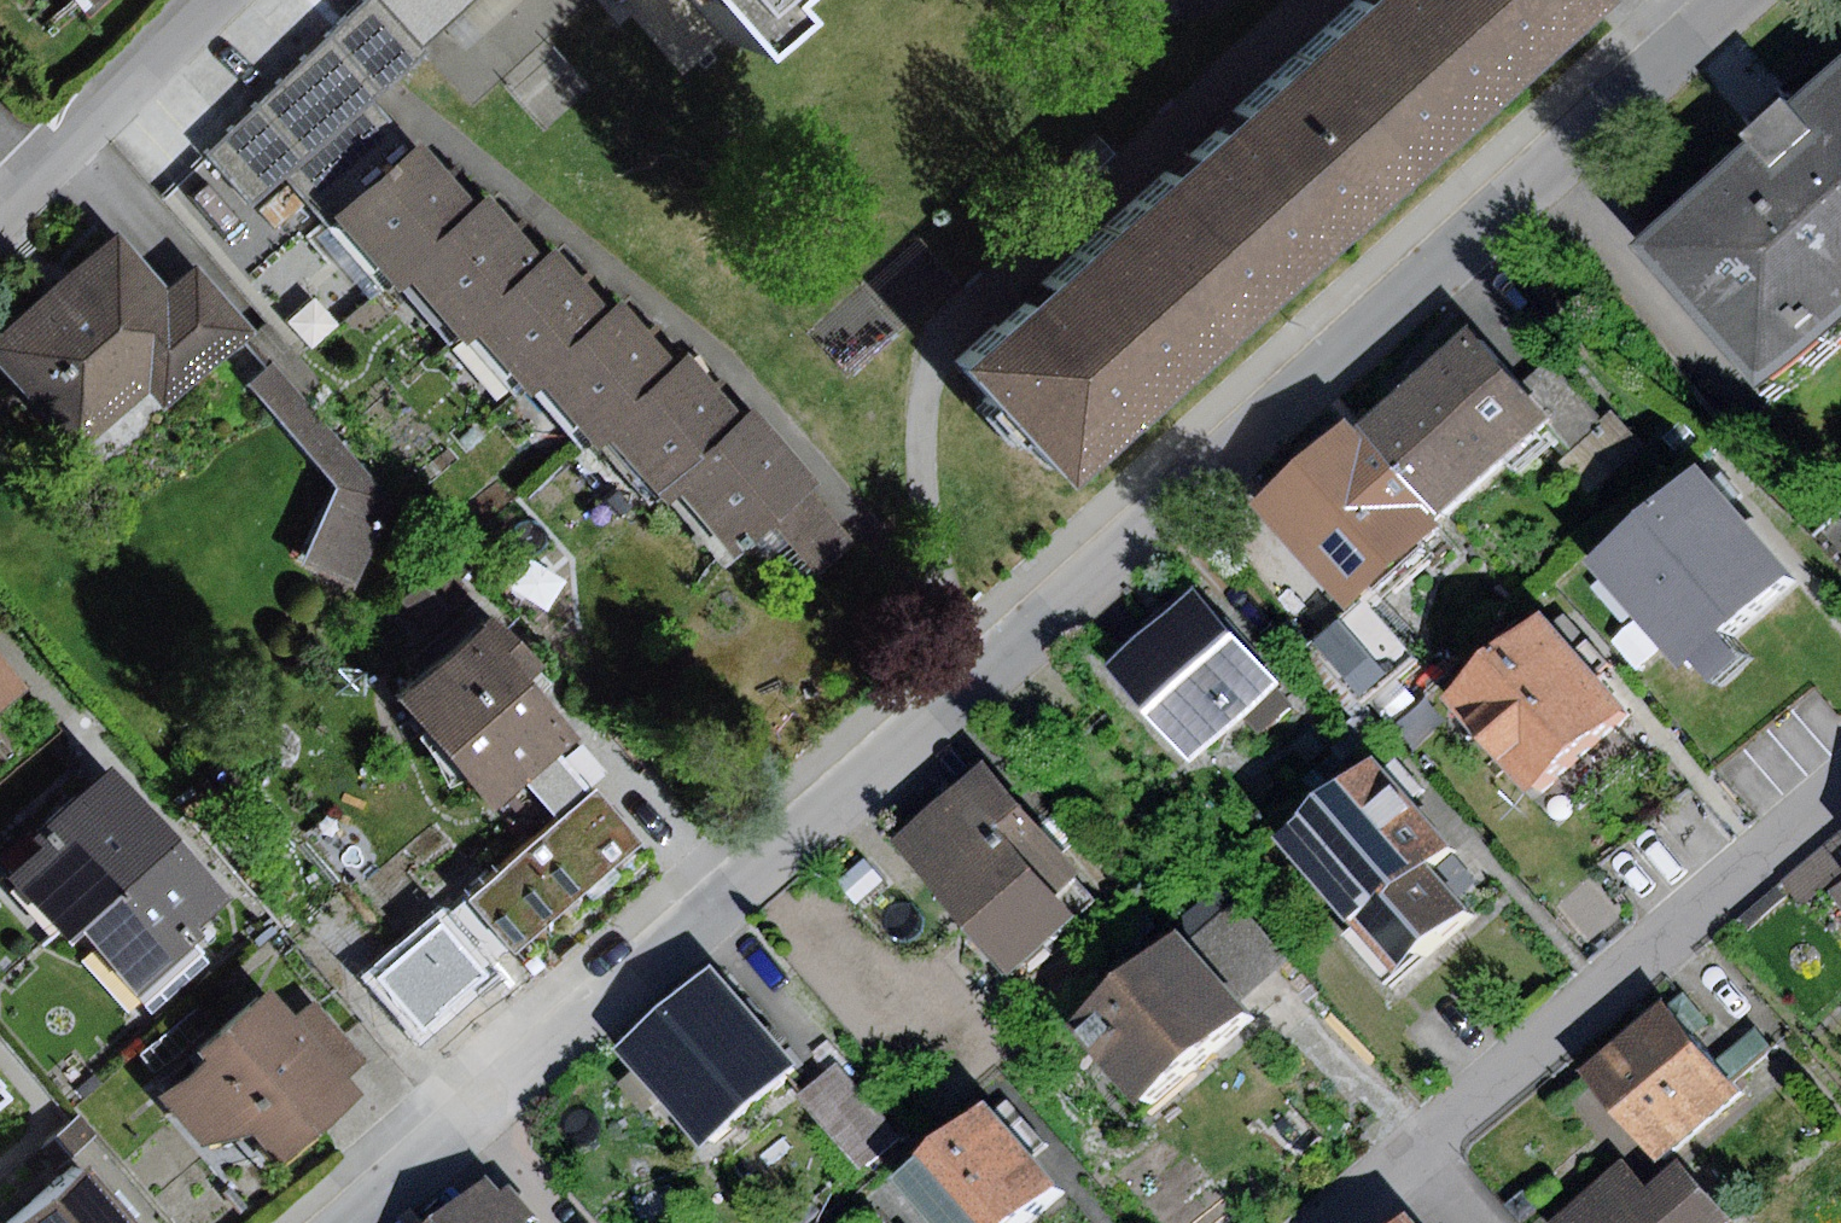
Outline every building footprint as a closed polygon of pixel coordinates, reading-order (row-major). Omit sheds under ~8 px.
[(200,148),(242,198),(275,169),(359,95),(415,46),(409,44),(370,0),(349,0),(200,148)] [(409,44),(460,0),(370,0),(409,44)] [(438,26),(457,46),(508,0),(467,0),(438,26)] [(723,43),(766,7),(760,0),(688,0),(723,43)] [(1311,31),(1415,144),(1571,0),(1344,0),(1311,31)] [(1220,323),(1415,144),(1311,31),(1209,125),(1115,211),(1220,323)] [(1840,343),(1840,86),(1810,113),(1796,98),(1772,119),(1749,139),(1760,151),(1644,256),(1776,402),(1840,343)] [(312,208),(394,132),(359,95),(275,169),(312,208)] [(376,265),(452,195),(394,132),(312,208),(321,217),(370,270),(376,265)] [(463,184),(452,195),(376,265),(410,301),(435,327),(444,317),(521,245),(463,184)] [(1042,488),(1220,323),(1115,211),(1030,289),(937,375),(1042,488)] [(100,226),(0,316),(0,377),(64,447),(134,384),(150,402),(238,322),(178,255),(150,280),(100,226)] [(505,372),(586,297),(529,237),(521,245),(444,317),(501,377),(505,372)] [(597,286),(586,297),(505,372),(564,433),(576,421),(656,349),(597,286)] [(311,377),(257,315),(233,336),(252,358),(231,377),(321,481),(287,559),(345,584),(381,500),(290,395),(311,377)] [(1433,516),(1546,418),(1527,396),(1466,327),(1354,426),(1433,516)] [(661,344),(656,349),(576,421),(633,484),(643,474),(720,408),(661,344)] [(1560,367),(1527,396),(1546,418),(1574,448),(1606,418),(1560,367)] [(643,474),(701,542),(747,504),(787,469),(729,401),(720,408),(643,474)] [(1433,516),(1354,426),(1344,415),(1248,500),(1345,609),(1441,524),(1433,516)] [(1695,467),(1584,564),(1675,667),(1786,571),(1695,467)] [(844,535),(787,469),(747,504),(804,569),(844,535)] [(1108,669),(1191,758),(1238,714),(1274,681),(1192,592),(1108,669)] [(1365,601),(1312,648),(1357,700),(1418,661),(1365,601)] [(1537,611),(1438,697),(1523,794),(1622,708),(1537,611)] [(498,617),(400,700),(496,812),(527,786),(562,756),(581,740),(531,683),(544,672),(498,617)] [(1294,703),(1274,681),(1238,714),(1257,735),(1294,703)] [(1389,971),(1462,909),(1425,866),(1450,844),(1369,752),(1271,836),(1389,971)] [(146,826),(83,756),(1,829),(13,839),(0,849),(0,888),(34,931),(46,920),(146,826)] [(562,756),(527,786),(559,824),(594,795),(562,756)] [(1006,980),(1095,904),(1070,876),(1078,869),(983,758),(886,841),(1006,980)] [(509,949),(514,956),(642,846),(596,792),(594,795),(559,824),(468,902),(509,949)] [(171,915),(202,885),(146,826),(46,920),(110,988),(179,924),(171,915)] [(1840,831),(1781,882),(1812,917),(1840,892),(1840,832),(1840,831)] [(865,859),(835,882),(853,905),(883,882),(865,859)] [(1241,899),(1190,940),(1241,1002),(1292,961),(1241,899)] [(509,949),(468,902),(443,919),(485,970),(509,949)] [(439,914),(362,976),(416,1043),(493,980),(485,970),(443,919),(439,914)] [(1143,1106),(1253,1017),(1241,1002),(1190,940),(1188,936),(1077,1025),(1143,1106)] [(612,1050),(695,1147),(792,1063),(708,967),(612,1050)] [(255,1157),(337,1084),(329,1076),(270,1009),(244,979),(176,1038),(185,1048),(140,1088),(180,1133),(223,1121),(255,1157)] [(299,984),(270,1009),(329,1076),(357,1051),(299,984)] [(1654,1159),(1738,1088),(1730,1078),(1714,1059),(1663,999),(1579,1071),(1654,1159)] [(1755,1026),(1714,1059),(1730,1078),(1771,1045),(1755,1026)] [(861,1163),(897,1131),(835,1062),(799,1095),(861,1163)] [(70,1109),(44,1130),(61,1151),(87,1130),(70,1109)] [(1064,1194),(995,1115),(907,1190),(936,1222),(1030,1222),(1064,1194)] [(102,1203),(58,1154),(0,1206),(0,1222),(120,1222),(102,1203)] [(1730,1220),(1678,1158),(1643,1187),(1621,1160),(1545,1222),(1546,1222),(1727,1222),(1730,1220)] [(535,1214),(507,1182),(497,1191),(487,1179),(437,1222),(524,1222),(535,1214)] [(1405,1215),(1395,1222),(1411,1222),(1405,1215)]
